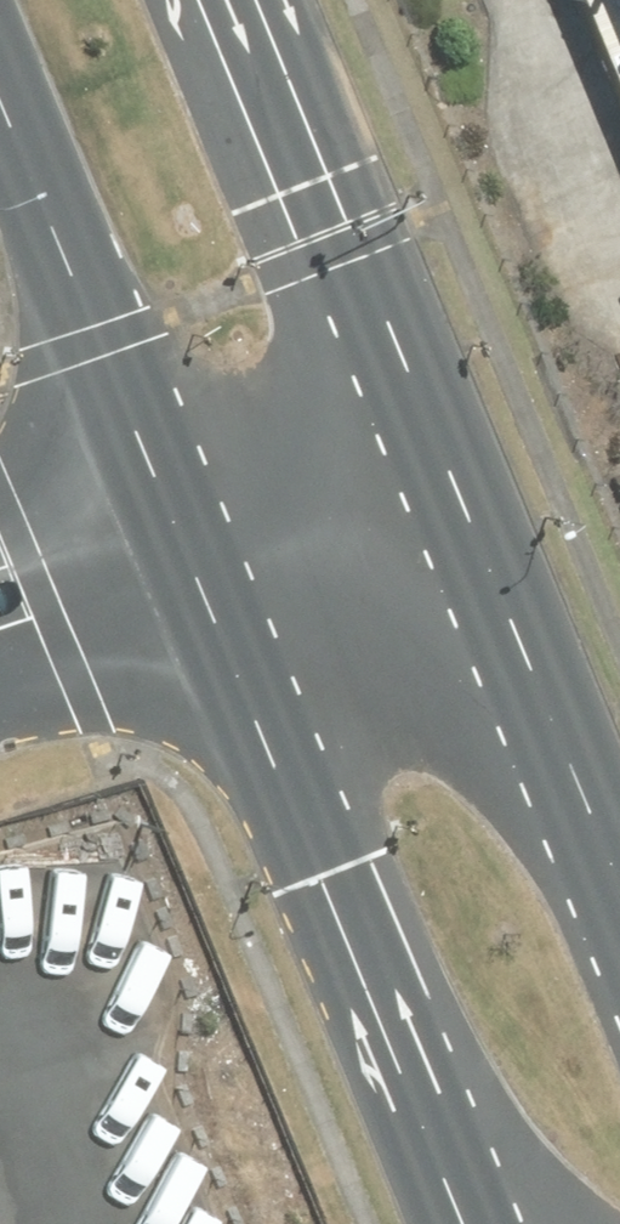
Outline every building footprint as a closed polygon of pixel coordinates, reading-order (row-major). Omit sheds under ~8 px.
[(619,150),(619,0),(557,0),(619,150)]
